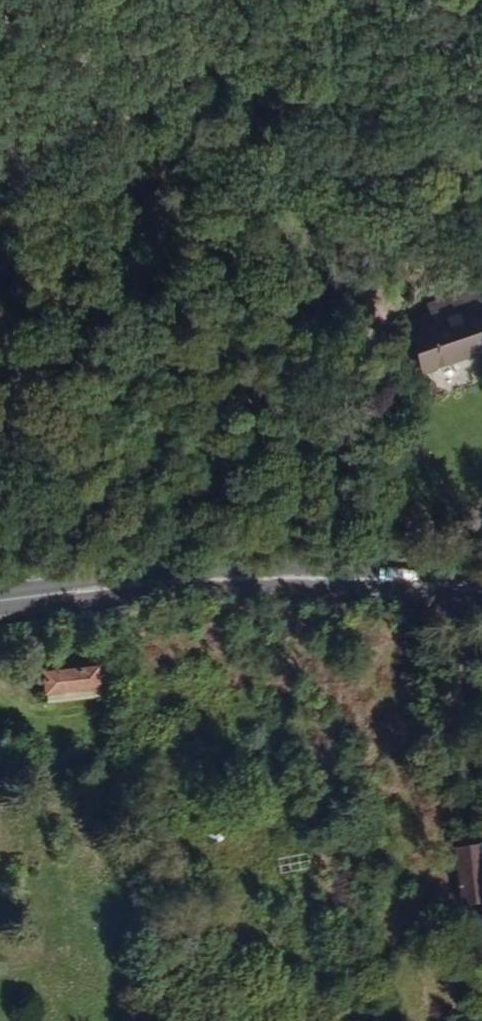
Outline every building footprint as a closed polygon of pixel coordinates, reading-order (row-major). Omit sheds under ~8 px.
[(472,310),(396,336),(409,376),(481,350),(481,340),(472,310)] [(89,691),(87,672),(34,677),(36,696),(89,691)] [(475,914),(468,850),(443,853),(451,910),(466,908),(467,915),(475,914)]
